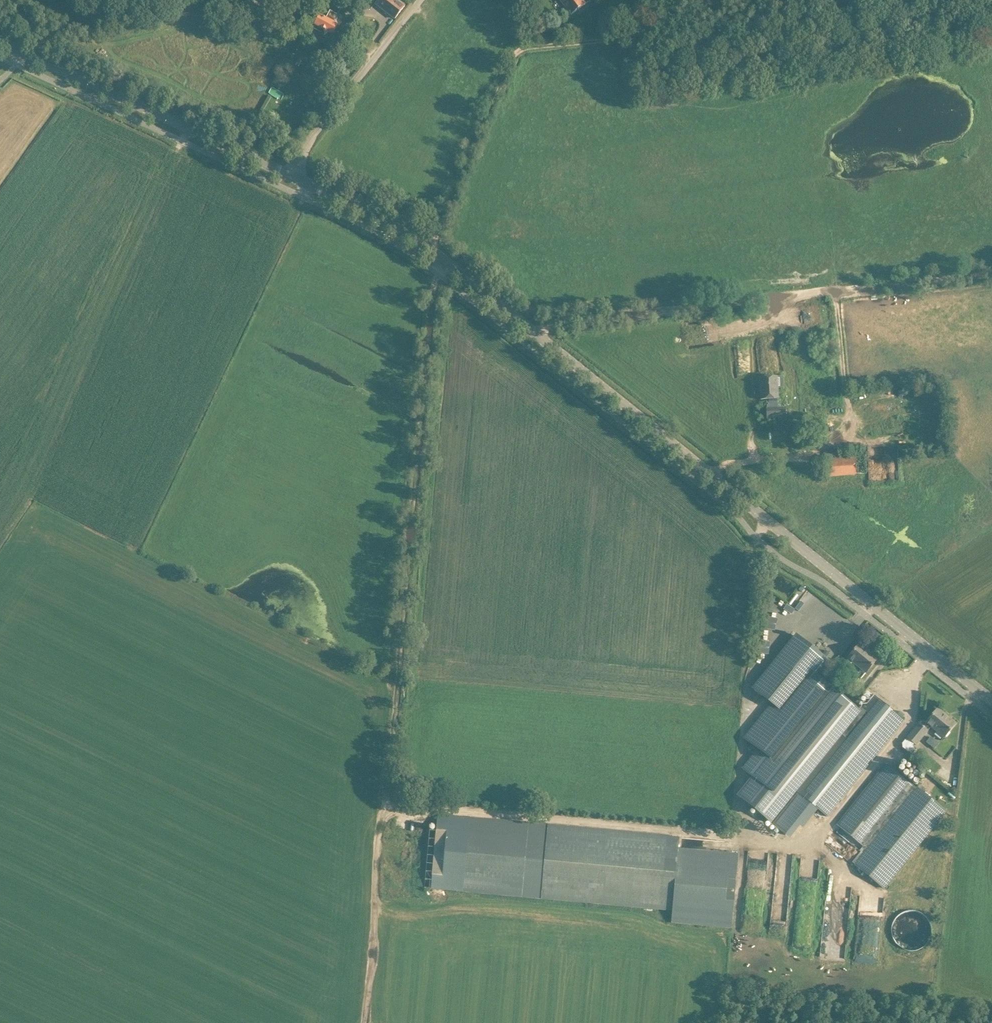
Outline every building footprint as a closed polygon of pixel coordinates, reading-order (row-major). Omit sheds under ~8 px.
[(395,18),(406,4),(401,0),(378,0),(375,4),(395,18)] [(571,15),(591,0),(559,0),(571,15)] [(330,38),(332,35),(333,35),(337,26),(338,26),(340,25),(342,22),(341,20),(343,16),(338,14),(341,9),(334,5),(326,19),(320,16),(315,25),(324,30),(322,33),(323,36),(328,38),(330,38)] [(777,376),(759,377),(761,400),(767,399),(767,409),(766,409),(767,418),(786,417),(786,408),(779,408),(778,399),(779,399),(777,376)] [(837,454),(827,454),(828,477),(838,476),(849,476),(856,476),(855,453),(837,454)] [(753,778),(738,797),(770,822),(795,791),(860,711),(814,675),(827,659),(798,635),(754,690),(773,705),(745,740),(758,751),(743,770),(753,778)] [(860,644),(853,652),(848,658),(846,661),(842,658),(834,667),(843,675),(851,666),(853,662),(866,673),(877,659),(860,644)] [(795,791),(811,804),(815,807),(818,810),(826,816),(898,727),(904,720),(873,694),(870,697),(867,702),(860,711),(795,791)] [(905,740),(902,743),(902,748),(911,755),(916,749),(913,746),(915,744),(916,745),(928,731),(928,730),(931,727),(944,737),(949,731),(956,724),(938,709),(923,726),(919,723),(913,731),(905,740)] [(931,736),(926,742),(931,746),(936,741),(931,736)] [(886,763),(836,825),(863,846),(859,851),(860,852),(852,862),(884,888),(946,812),(886,763)] [(548,825),(438,814),(431,890),(541,899),(544,865),(533,864),(537,825),(548,826),(548,825)] [(544,865),(541,899),(673,911),(676,872),(665,871),(668,838),(668,836),(548,825),(548,826),(537,825),(533,864),(544,865)] [(830,836),(826,841),(842,856),(846,851),(830,836)] [(679,839),(668,838),(665,871),(676,872),(673,911),(671,923),(732,929),(739,854),(678,848),(679,839)] [(813,906),(815,883),(801,882),(799,905),(813,906)] [(906,949),(910,949),(914,949),(918,947),(922,945),(925,943),(928,939),(929,936),(930,932),(930,927),(929,923),(928,920),(925,916),(922,913),(919,911),(915,910),(911,909),(907,910),(903,911),(899,913),(896,916),(894,919),(892,923),(891,927),(891,931),(892,935),(893,939),(896,942),(899,945),(902,947),(906,949)] [(812,922),(807,922),(807,928),(799,928),(799,935),(812,935),(812,922)]
